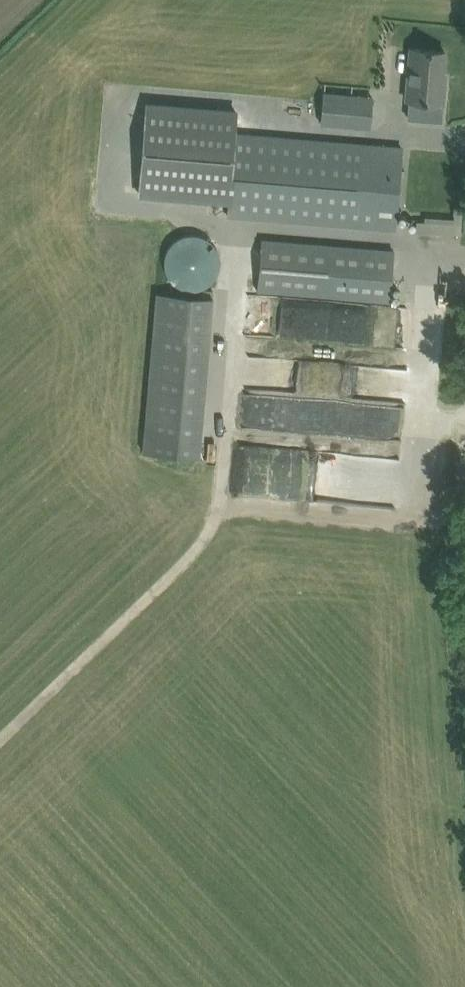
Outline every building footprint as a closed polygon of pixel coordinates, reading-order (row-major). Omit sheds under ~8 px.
[(404,99),(443,102),(446,73),(443,73),(445,50),(408,47),(404,99)] [(321,122),(371,127),(374,96),(324,91),(321,122)] [(229,214),(395,227),(402,147),(236,133),(237,108),(146,100),(138,195),(230,202),(229,214)] [(416,231),(461,234),(463,206),(454,205),(453,222),(417,220),(416,231)] [(186,288),(191,289),(195,289),(199,288),(202,287),(207,284),(212,282),(215,279),(217,274),(219,271),(220,265),(220,259),(220,255),(219,252),(216,246),(214,244),(212,241),(208,238),(204,236),(201,235),(197,234),(192,234),(187,234),(183,235),(178,238),(174,240),(171,243),(168,248),(167,252),(165,257),(165,263),(166,268),(167,271),(169,275),(172,279),(176,283),(178,285),(181,287),(186,288)] [(257,290),(389,303),(389,301),(393,249),(262,239),(257,290)] [(143,451),(199,456),(213,296),(157,292),(143,451)] [(377,418),(379,435),(392,434),(390,417),(377,418)]
